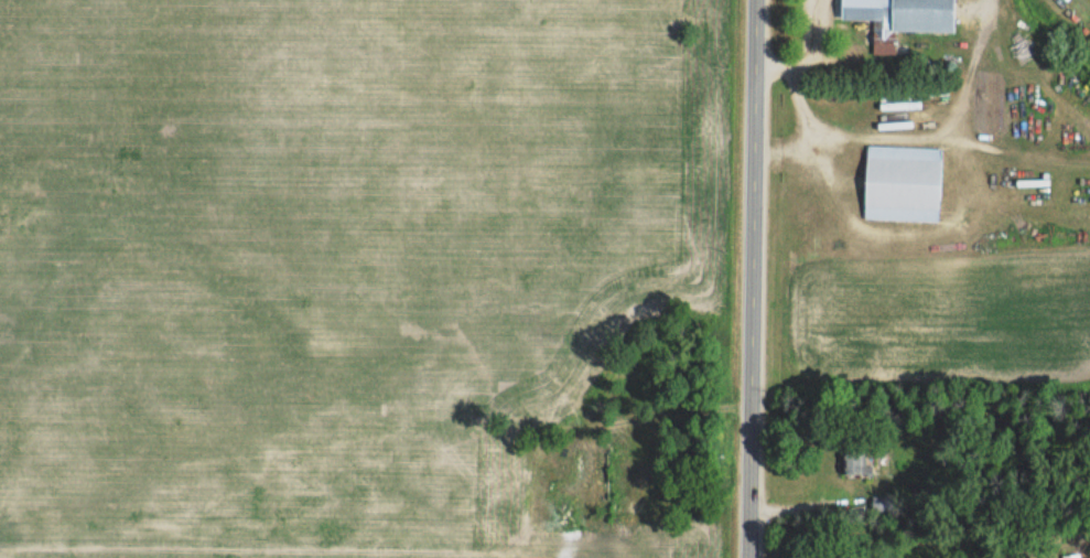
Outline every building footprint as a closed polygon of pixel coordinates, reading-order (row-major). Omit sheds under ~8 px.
[(841,18),(874,18),(873,53),(895,53),(895,31),(907,31),(907,0),(841,0),(841,18)] [(939,221),(941,147),(866,145),(864,219),(939,221)] [(844,474),(871,474),(871,449),(844,449),(844,474)]
